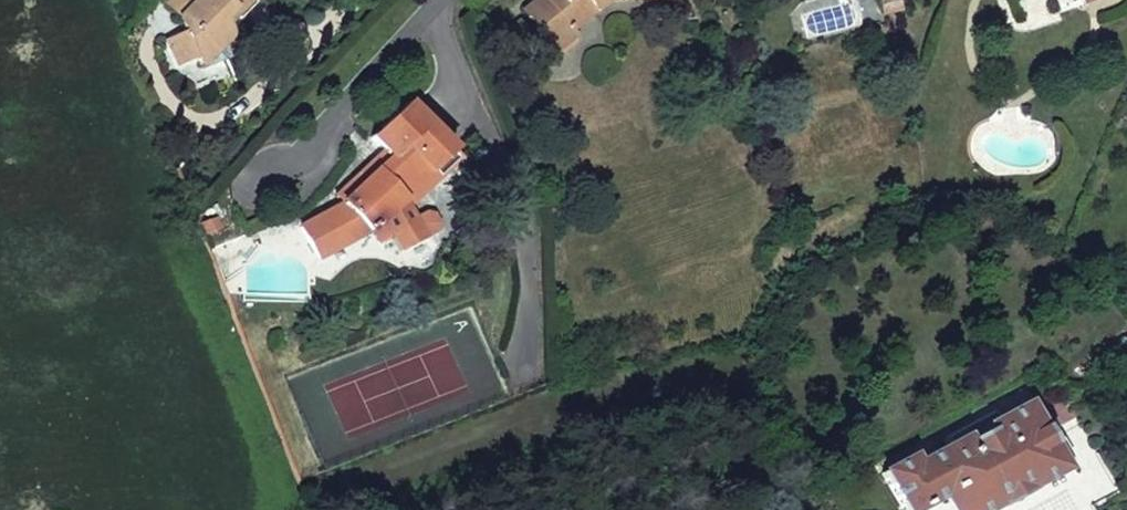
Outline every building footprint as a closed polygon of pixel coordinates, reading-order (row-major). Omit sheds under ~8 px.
[(180,17),(197,0),(164,0),(180,17)] [(180,17),(179,18),(185,32),(167,41),(177,63),(195,55),(202,69),(224,59),(218,43),(224,40),(226,38),(227,35),(226,32),(220,18),(230,10),(238,18),(257,1),(256,0),(197,0),(180,17)] [(530,16),(550,1),(549,0),(533,0),(524,8),(530,16)] [(547,37),(567,22),(573,30),(596,12),(592,6),(599,0),(549,0),(550,1),(530,16),(547,37)] [(567,22),(547,37),(557,50),(577,36),(573,30),(567,22)] [(342,205),(302,227),(318,258),(367,233),(372,227),(381,243),(394,236),(402,251),(425,239),(404,198),(433,170),(439,176),(457,159),(452,153),(454,151),(408,103),(373,136),(385,150),(393,157),(345,203),(342,205)] [(337,195),(345,203),(393,157),(385,150),(337,195)] [(194,221),(206,251),(249,234),(246,228),(237,203),(194,221)] [(883,473),(903,509),(990,509),(1064,470),(1060,463),(1069,457),(1060,439),(1050,446),(1027,405),(1001,419),(996,411),(948,438),(952,446),(917,465),(912,457),(883,473)] [(819,446),(810,450),(817,463),(826,459),(819,446)]
